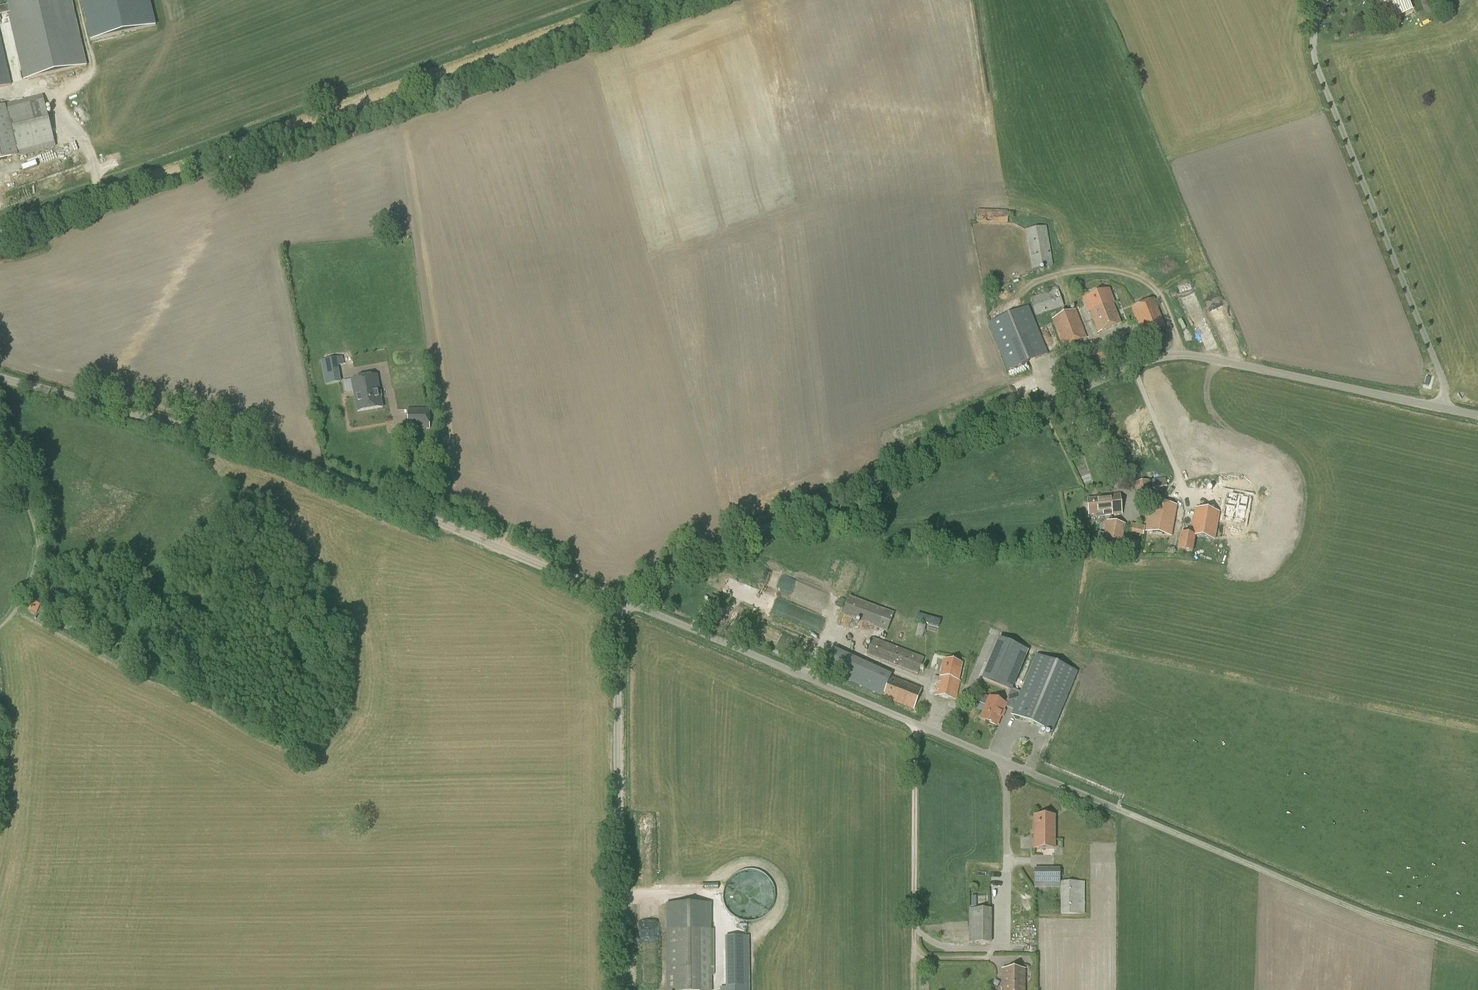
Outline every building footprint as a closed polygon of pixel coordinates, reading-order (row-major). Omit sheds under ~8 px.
[(6,5),(8,13),(24,81),(87,66),(71,0),(5,0),(6,5)] [(90,36),(155,21),(150,0),(82,0),(90,36)] [(1436,0),(1427,0),(1431,10),(1439,8),(1436,0)] [(12,85),(0,35),(0,88),(12,85)] [(0,107),(0,160),(53,146),(47,122),(40,97),(0,107)] [(1007,224),(1008,210),(977,210),(976,223),(1007,224)] [(1032,270),(1053,266),(1046,226),(1025,230),(1032,270)] [(1040,291),(1042,294),(1030,298),(1036,316),(1063,307),(1057,287),(1048,290),(1047,288),(1040,291)] [(1121,324),(1113,304),(1115,303),(1109,289),(1083,299),(1088,313),(1089,312),(1098,333),(1121,324)] [(1142,337),(1166,327),(1154,299),(1131,308),(1142,337)] [(1007,371),(1048,354),(1028,306),(988,324),(1007,371)] [(1062,348),(1087,338),(1076,309),(1052,320),(1062,348)] [(325,385),(341,382),(338,366),(344,365),(343,357),(320,361),(325,385)] [(359,413),(383,409),(382,401),(383,399),(382,393),(380,392),(377,377),(353,381),(359,413)] [(407,429),(430,429),(430,408),(407,408),(407,429)] [(1152,489),(1167,487),(1166,478),(1151,480),(1152,489)] [(1137,503),(1151,500),(1149,481),(1134,483),(1137,503)] [(1122,515),(1120,494),(1101,496),(1101,498),(1087,499),(1089,516),(1103,514),(1103,517),(1122,515)] [(1222,520),(1244,523),(1248,497),(1227,494),(1222,520)] [(1171,537),(1177,507),(1167,505),(1167,506),(1160,505),(1160,504),(1156,503),(1153,517),(1147,515),(1144,531),(1154,533),(1155,531),(1161,532),(1161,535),(1171,537)] [(1195,537),(1215,540),(1220,512),(1195,508),(1190,535),(1180,533),(1178,550),(1193,552),(1195,537)] [(1125,525),(1107,521),(1102,550),(1119,554),(1120,554),(1125,525)] [(763,596),(759,607),(803,622),(807,611),(763,596)] [(887,631),(894,614),(885,610),(849,596),(842,614),(877,627),(887,631)] [(29,611),(37,612),(39,602),(30,601),(29,611)] [(915,620),(938,627),(940,620),(917,613),(915,620)] [(920,649),(926,625),(918,623),(915,636),(916,636),(913,647),(920,649)] [(918,674),(924,658),(873,638),(866,655),(918,674)] [(981,679),(1011,691),(1012,689),(1013,689),(1028,651),(998,638),(981,679)] [(826,671),(883,696),(890,676),(891,674),(835,650),(826,671)] [(1052,733),(1078,672),(1036,654),(1020,692),(1013,689),(1012,689),(1011,691),(1005,704),(989,697),(980,719),(997,726),(1005,707),(1013,710),(1011,715),(1052,733)] [(958,682),(962,664),(943,660),(940,678),(939,678),(935,695),(956,700),(960,682),(958,682)] [(883,696),(882,698),(914,710),(918,699),(922,688),(906,682),(890,676),(883,696)] [(1034,849),(1055,849),(1055,815),(1034,816),(1034,849)] [(1060,881),(1060,868),(1034,868),(1034,888),(1060,888),(1061,915),(1085,915),(1085,881),(1060,881)] [(666,903),(666,989),(714,989),(714,903),(666,903)] [(991,943),(991,909),(969,909),(969,943),(991,943)] [(1023,970),(1003,970),(1003,989),(1023,989),(1023,970)]
